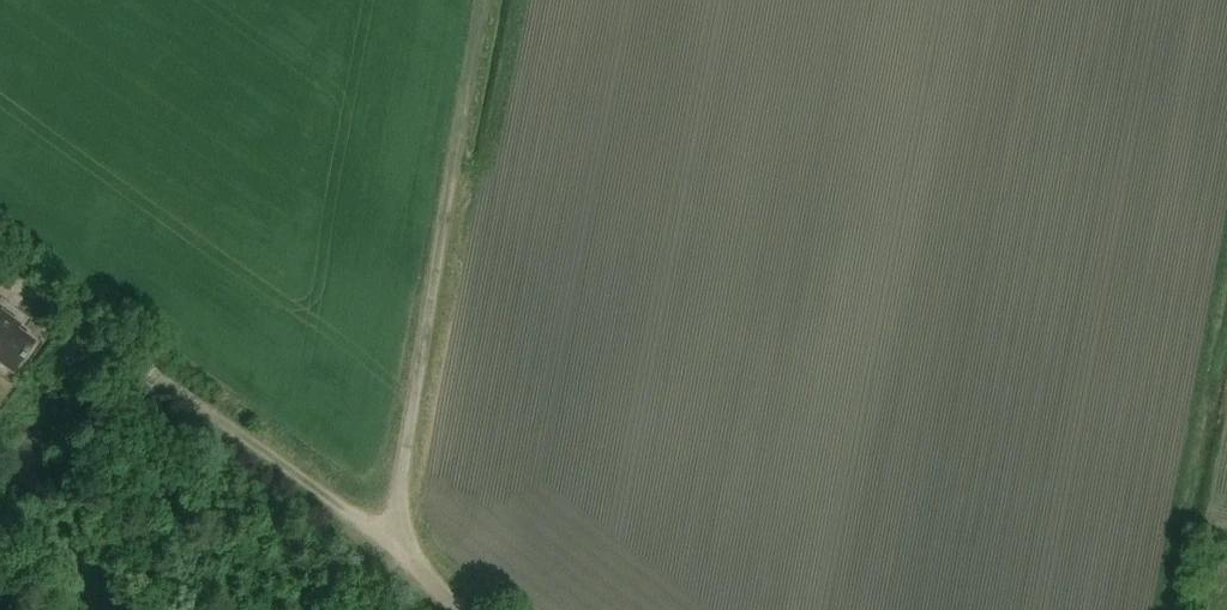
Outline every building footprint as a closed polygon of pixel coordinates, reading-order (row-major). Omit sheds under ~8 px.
[(38,357),(20,343),(23,339),(8,328),(4,333),(0,330),(0,373),(17,385),(38,357)]
